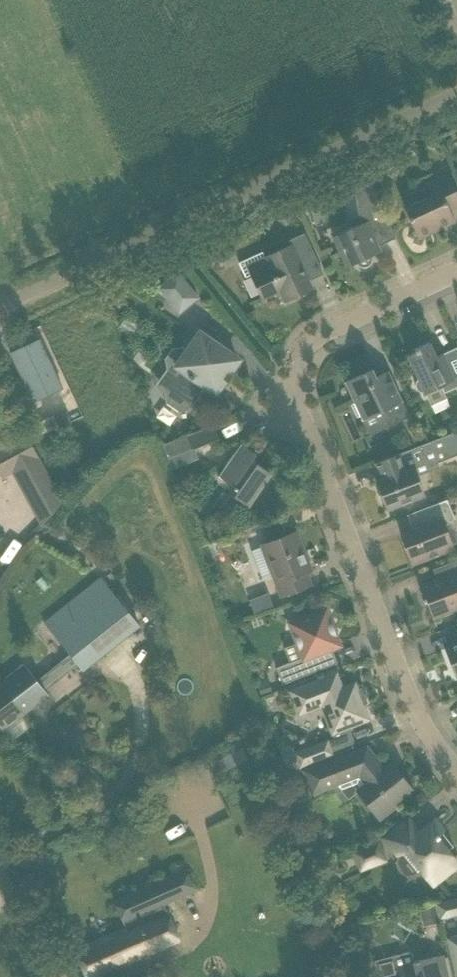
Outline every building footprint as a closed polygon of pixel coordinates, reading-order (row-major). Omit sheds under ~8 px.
[(454,186),(448,174),(426,184),(431,195),(404,208),(410,220),(419,238),(455,222),(450,210),(456,207),(456,193),(454,186)] [(396,238),(388,220),(368,179),(354,185),(360,224),(357,226),(357,225),(342,232),(333,237),(338,249),(347,267),(357,263),(358,265),(360,267),(362,267),(365,268),(368,267),(370,265),(371,263),(372,261),(372,258),(371,256),(381,251),(379,246),(396,238)] [(300,262),(315,255),(304,233),(289,240),(291,245),(264,258),(262,252),(240,263),(246,276),(251,274),(262,299),(280,291),(285,301),(312,288),(300,262)] [(198,298),(178,273),(159,288),(179,313),(198,298)] [(228,369),(236,357),(200,331),(187,350),(182,346),(172,348),(165,359),(166,369),(176,375),(164,393),(166,403),(179,412),(189,410),(205,387),(216,394),(225,380),(228,382),(234,374),(228,369)] [(35,337),(6,351),(28,398),(57,384),(35,337)] [(456,347),(441,354),(442,356),(437,359),(429,343),(415,349),(416,352),(408,356),(418,378),(416,382),(415,386),(417,389),(421,392),(425,392),(426,394),(441,386),(444,393),(456,387),(456,347)] [(410,416),(399,393),(388,371),(376,376),(372,369),(344,382),(362,420),(380,412),(387,427),(410,416)] [(64,410),(54,415),(59,426),(69,421),(64,410)] [(53,416),(35,424),(40,435),(58,426),(53,416)] [(219,438),(214,424),(163,444),(168,458),(219,438)] [(413,466),(428,461),(423,447),(431,444),(437,463),(456,455),(456,431),(375,463),(380,477),(375,479),(387,510),(405,502),(424,496),(413,466)] [(61,502),(24,435),(0,448),(0,471),(3,477),(11,472),(39,524),(61,502)] [(256,453),(241,443),(218,476),(234,487),(233,489),(236,491),(238,489),(239,490),(234,496),(249,506),(272,474),(251,460),(256,453)] [(447,499),(433,505),(414,512),(420,527),(400,534),(412,564),(431,557),(453,548),(445,526),(455,519),(447,499)] [(278,539),(261,545),(281,596),(292,592),(311,584),(304,566),(309,564),(297,531),(278,539)] [(443,565),(448,576),(421,586),(421,584),(420,585),(425,598),(422,599),(424,603),(427,602),(433,620),(434,619),(433,617),(456,608),(456,560),(443,565)] [(139,626),(100,578),(25,637),(34,649),(54,633),(83,669),(139,626)] [(271,592),(253,598),(257,611),(276,605),(271,592)] [(337,663),(332,649),(340,645),(326,608),(289,622),(302,657),(276,668),(283,683),(300,677),(318,670),(337,663)] [(444,649),(455,677),(456,676),(456,644),(444,649)] [(29,710),(48,695),(24,663),(6,678),(29,710)] [(364,699),(364,698),(363,694),(362,693),(361,692),(360,691),(358,690),(355,683),(342,688),(336,673),(317,680),(289,691),(298,714),(322,706),(332,733),(369,719),(363,704),(364,703),(364,702),(364,700),(364,699)] [(6,678),(0,682),(0,725),(4,730),(29,710),(6,678)] [(327,740),(294,753),(292,747),(288,746),(280,749),(289,771),(299,767),(333,755),(327,740)] [(367,747),(349,754),(304,771),(312,794),(358,775),(365,784),(357,791),(379,819),(395,806),(393,803),(411,789),(398,773),(396,775),(389,767),(392,764),(391,764),(384,769),(367,747)] [(384,838),(398,855),(399,856),(406,850),(420,869),(432,884),(442,877),(456,865),(456,863),(447,851),(453,846),(441,831),(440,830),(439,831),(434,825),(436,824),(435,822),(433,821),(419,832),(408,819),(392,831),(384,838)] [(359,872),(388,861),(379,838),(350,850),(359,872)] [(163,904),(195,892),(186,870),(115,902),(126,928),(74,951),(86,976),(93,976),(179,939),(163,904)] [(448,918),(444,901),(435,903),(439,920),(448,918)] [(439,920),(435,903),(419,907),(424,927),(439,923),(438,920),(439,920)] [(447,938),(456,976),(456,936),(447,938)] [(445,962),(443,955),(413,962),(413,963),(395,968),(392,956),(376,960),(380,976),(386,976),(391,976),(449,976),(445,962)]
